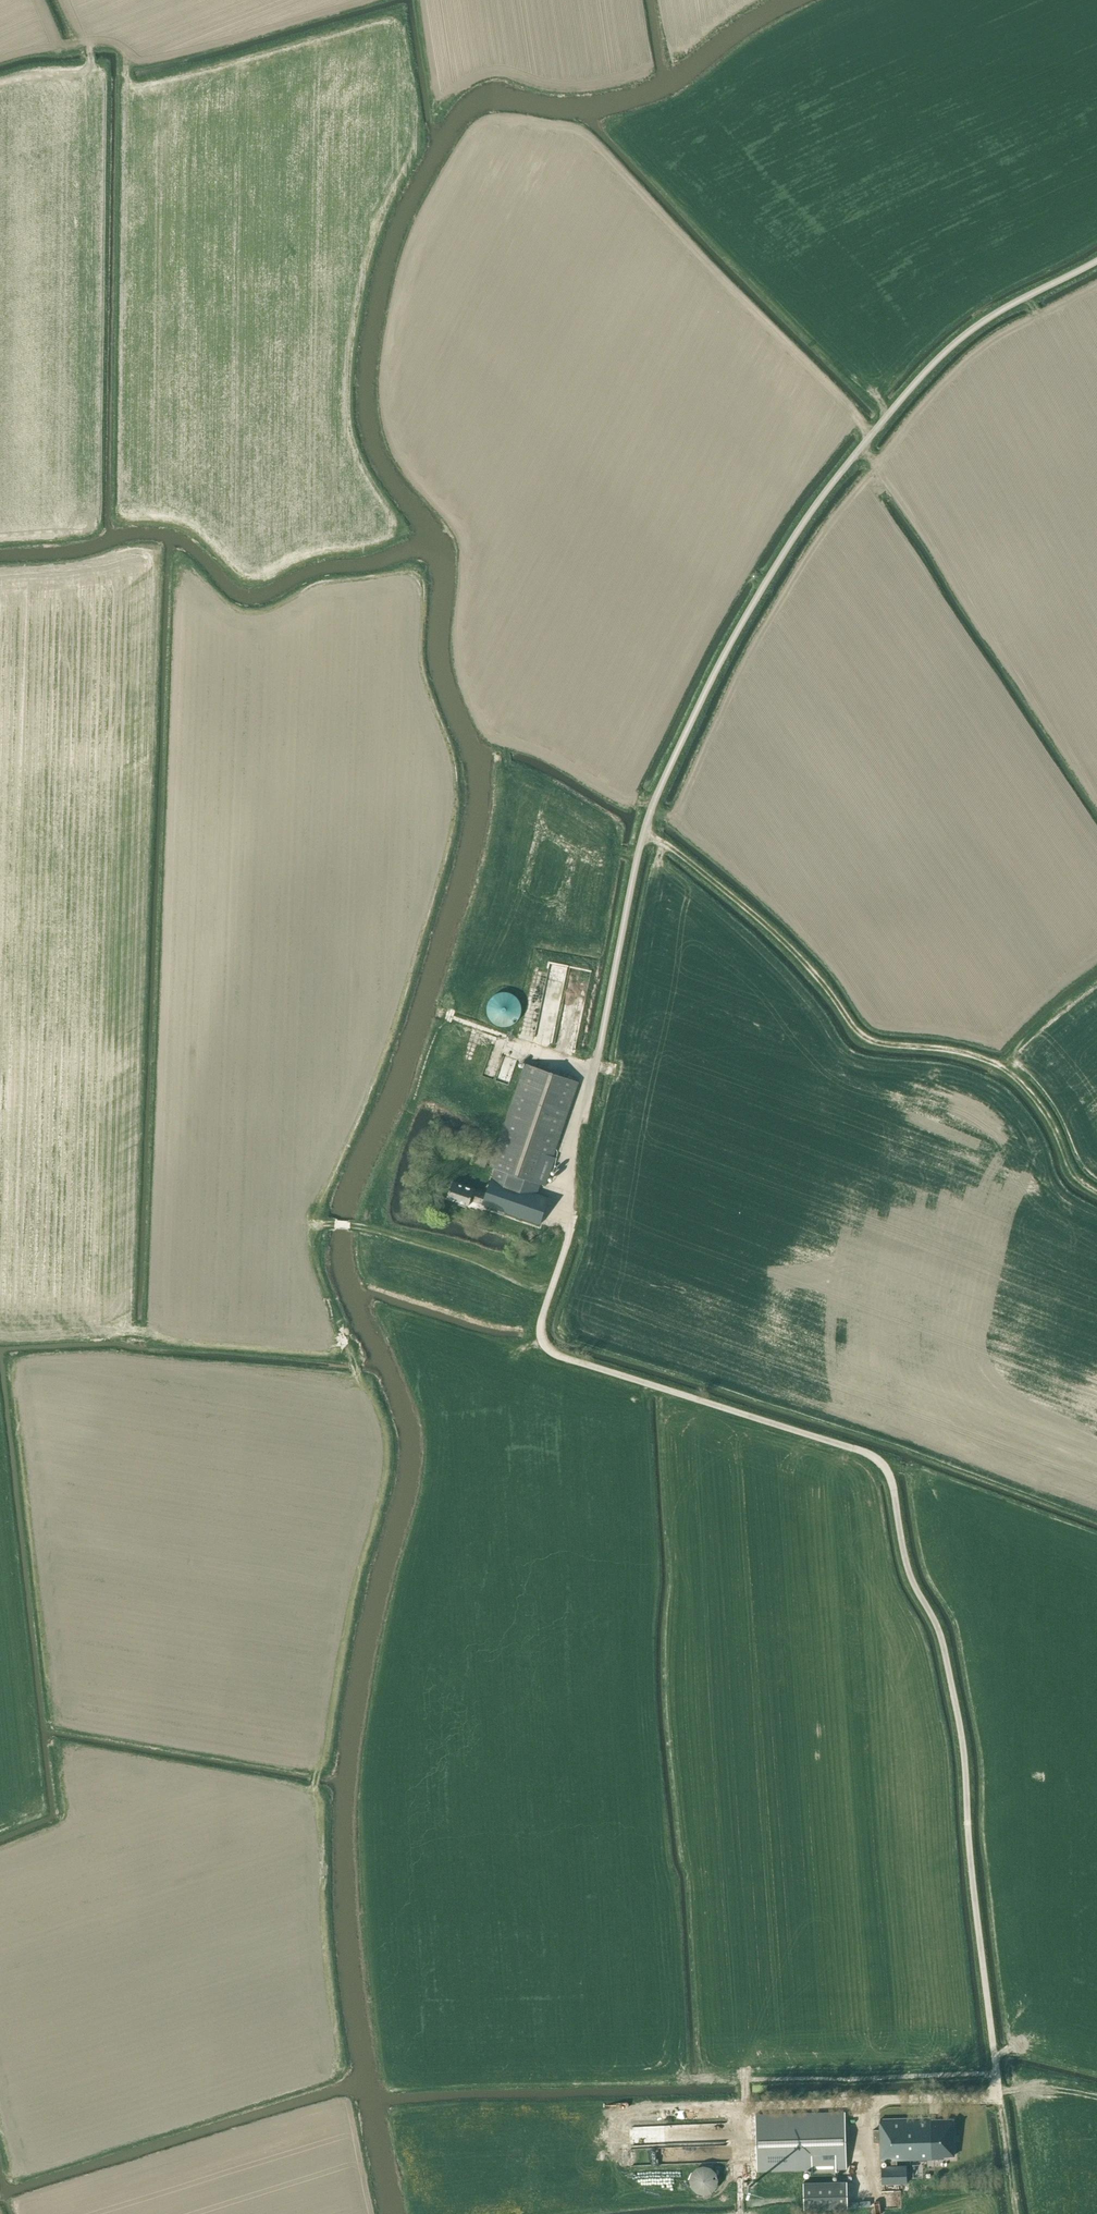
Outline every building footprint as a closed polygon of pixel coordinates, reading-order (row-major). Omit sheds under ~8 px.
[(488,1004),(487,1009),(488,1014),(490,1019),(494,1023),(499,1025),(504,1026),(509,1025),(514,1023),(518,1019),(521,1014),(521,1009),(521,1004),(518,999),(514,995),(509,993),(504,992),(499,993),(494,995),(490,999),(488,1004)] [(549,1197),(537,1193),(541,1183),(544,1184),(579,1082),(525,1063),(490,1165),(495,1167),(486,1193),(452,1181),(446,1198),(469,1205),(471,1200),(540,1224),(549,1197)] [(836,2171),(836,2169),(846,2168),(845,2111),(756,2114),(757,2171),(812,2169),(812,2171),(836,2171)] [(881,2165),(882,2184),(907,2183),(907,2164),(897,2165),(897,2160),(944,2158),(944,2156),(955,2155),(953,2118),(931,2119),(931,2117),(879,2119),(880,2129),(873,2130),(873,2143),(880,2142),(881,2160),(891,2160),(892,2165),(881,2165)] [(691,2187),(697,2193),(704,2194),(711,2192),(716,2187),(718,2179),(716,2172),(710,2167),(703,2165),(696,2167),(691,2173),(689,2180),(691,2187)] [(847,2208),(847,2181),(803,2181),(803,2208),(847,2208)]
